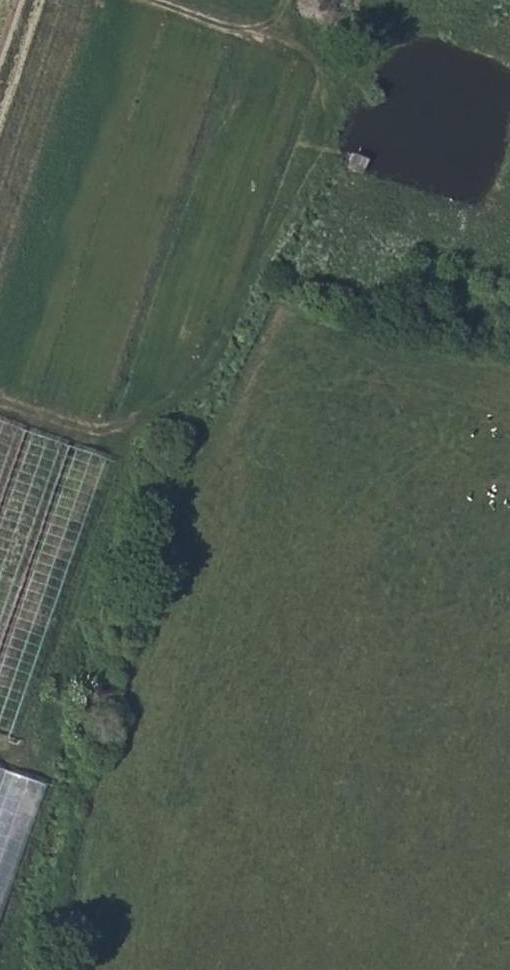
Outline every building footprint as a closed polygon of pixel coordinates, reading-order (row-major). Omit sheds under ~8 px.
[(105,453),(0,422),(0,733),(20,739),(105,453)] [(42,776),(0,763),(0,919),(42,776)]
